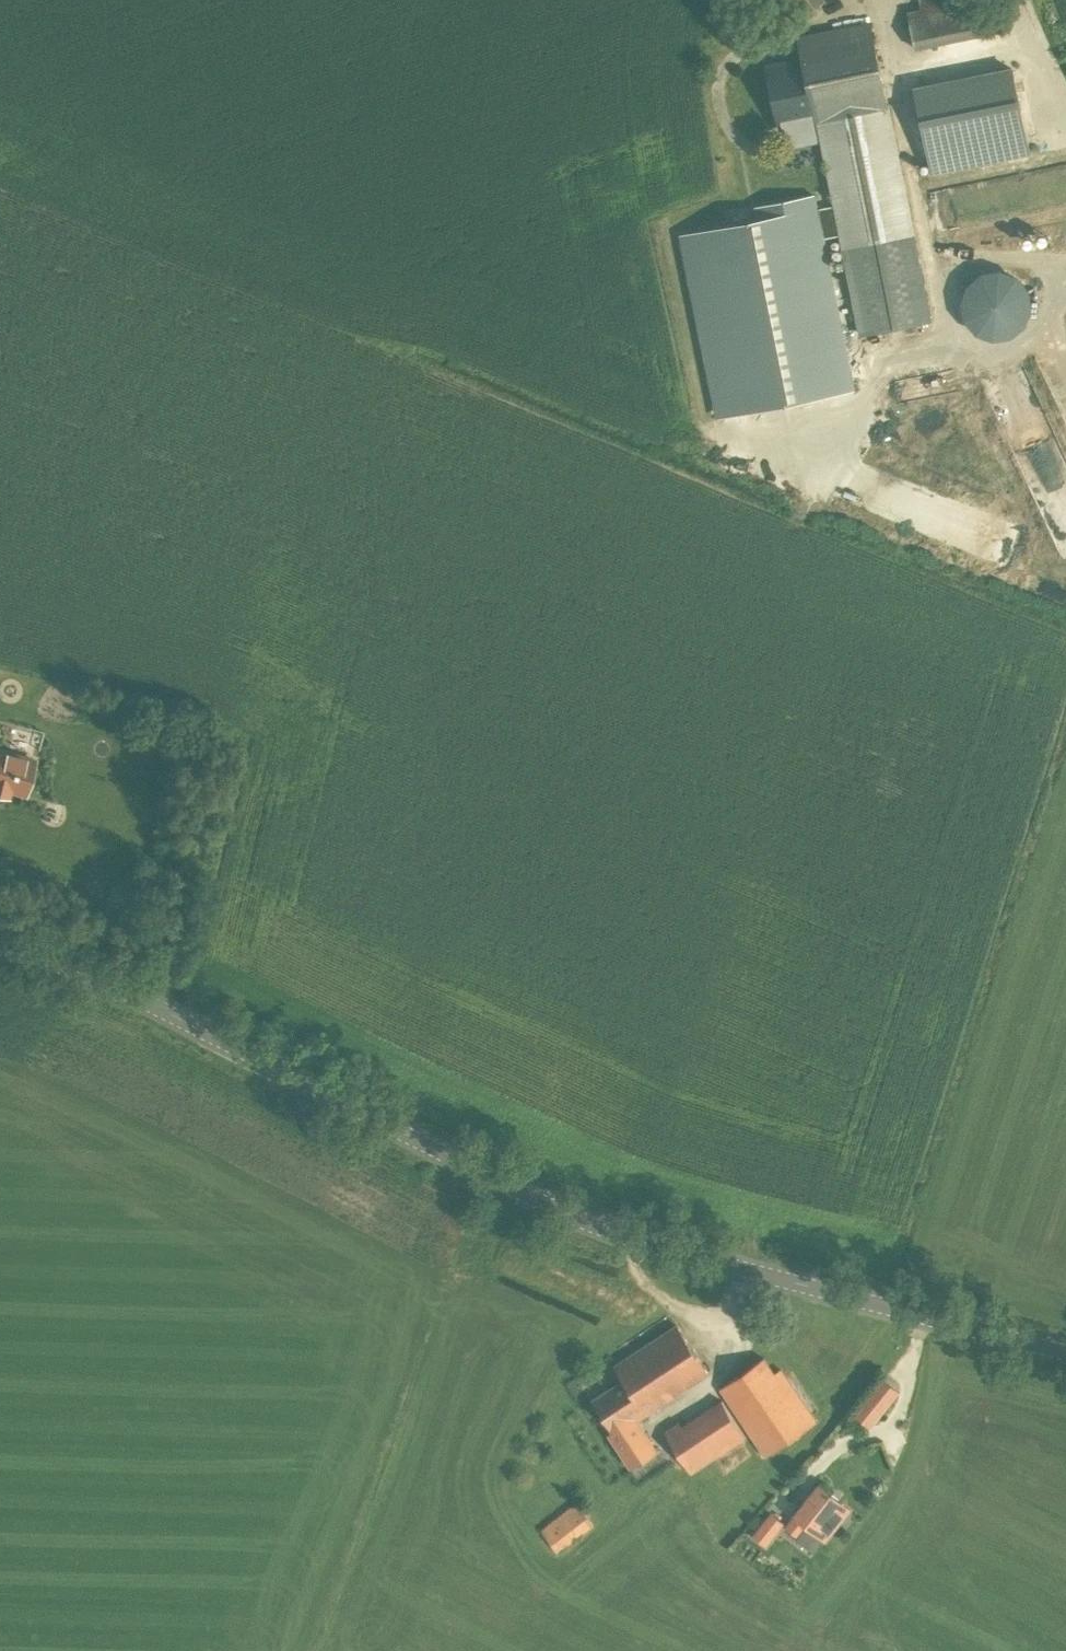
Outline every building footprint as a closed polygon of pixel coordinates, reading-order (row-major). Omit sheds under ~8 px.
[(826,0),(772,0),(789,25),(826,0)] [(915,48),(932,45),(925,9),(907,12),(915,48)] [(888,105),(871,22),(800,37),(804,57),(767,65),(780,128),(817,120),(834,205),(840,234),(860,335),(934,321),(889,105),(888,105)] [(932,173),(1029,154),(1013,68),(916,87),(932,173)] [(849,389),(819,238),(840,234),(834,205),(813,209),(810,196),(750,209),(753,221),(683,235),(719,415),(849,389)] [(1031,253),(1047,250),(1044,233),(1028,236),(1031,253)] [(965,299),(965,305),(965,310),(966,316),(969,320),(972,325),(975,329),(980,332),(984,335),(989,337),(995,338),(1000,338),(1006,337),(1011,335),(1016,332),(1020,329),(1024,325),(1027,320),(1029,315),(1030,310),(1030,305),(1030,299),(1028,293),(1026,288),(1023,284),(1019,280),(1014,276),(1009,274),(1003,272),(997,272),(992,272),(986,274),(981,276),(976,280),(972,284),(969,288),(967,294),(965,299)] [(8,795),(9,791),(26,796),(37,756),(0,746),(0,793),(8,795)] [(635,1418),(637,1420),(709,1373),(677,1324),(615,1365),(625,1380),(594,1401),(614,1432),(635,1418)] [(775,1372),(765,1357),(719,1389),(766,1458),(818,1421),(782,1367),(775,1372)] [(872,1427),(901,1391),(883,1376),(854,1413),(872,1427)] [(657,1450),(637,1420),(635,1418),(614,1432),(610,1434),(631,1467),(657,1450)] [(708,1463),(682,1424),(680,1420),(663,1430),(671,1441),(691,1473),(708,1463)] [(826,1539),(850,1509),(820,1484),(786,1526),(799,1537),(808,1525),(826,1539)] [(558,1554),(596,1525),(577,1500),(539,1529),(558,1554)] [(767,1545),(785,1523),(771,1511),(753,1534),(767,1545)]
